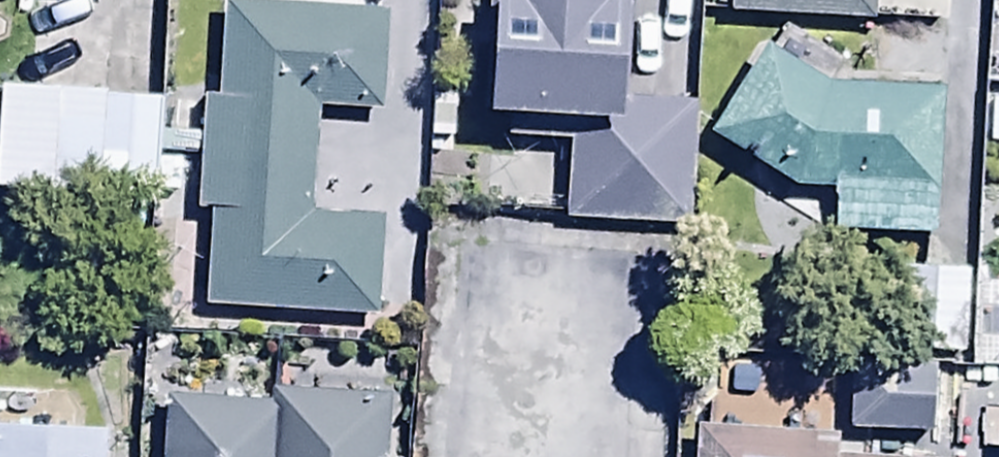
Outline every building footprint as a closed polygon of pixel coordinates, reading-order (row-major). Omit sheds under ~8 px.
[(635,0),(494,0),(490,135),(509,136),(508,148),(572,150),(570,230),(692,234),(696,113),(631,110),(635,0)] [(735,24),(879,29),(880,0),(736,0),(735,24)] [(214,221),(212,314),(385,321),(389,231),(314,228),(319,112),(387,115),(391,18),(225,11),(221,109),(206,109),(202,220),(214,221)] [(835,204),(834,243),(942,244),(943,102),(826,102),(769,57),(707,135),(793,203),(835,204)] [(5,92),(0,135),(0,206),(100,218),(104,186),(151,191),(160,110),(5,92)] [(965,364),(970,278),(907,274),(902,361),(965,364)] [(161,408),(161,456),(387,456),(389,407),(161,408)] [(110,440),(0,433),(0,456),(109,456),(110,440)] [(692,437),(691,456),(980,456),(980,450),(692,437)]
